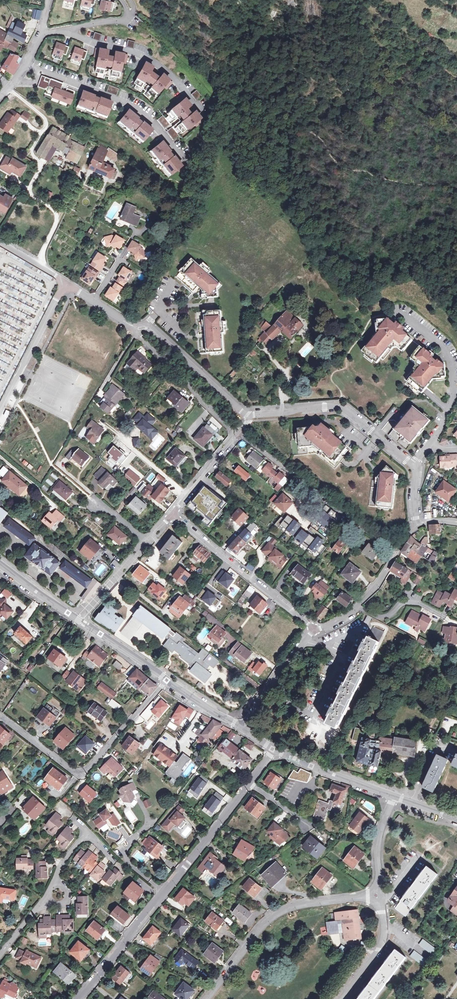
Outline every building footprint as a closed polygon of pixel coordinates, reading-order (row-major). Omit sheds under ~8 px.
[(94,5),(95,0),(82,0),(81,4),(80,7),(89,9),(89,6),(90,4),(94,5)] [(111,0),(102,0),(100,8),(109,10),(112,11),(114,2),(110,1),(111,0)] [(9,29),(14,17),(12,14),(6,27),(9,29)] [(16,18),(14,17),(9,29),(6,34),(13,37),(14,36),(23,42),(26,35),(11,29),(16,18)] [(16,48),(18,44),(12,40),(13,37),(6,35),(0,31),(0,50),(1,51),(3,46),(7,48),(9,45),(16,48)] [(92,39),(99,41),(102,34),(94,32),(92,39)] [(135,41),(127,39),(126,47),(133,48),(135,41)] [(66,55),(69,47),(64,45),(64,46),(61,45),(61,44),(56,43),(52,56),(60,59),(62,54),(66,55)] [(81,59),(84,60),(87,52),(83,50),(82,51),(79,50),(79,49),(75,47),(71,58),(70,60),(78,63),(80,58),(81,59)] [(94,57),(98,58),(95,73),(97,73),(97,77),(104,78),(105,76),(108,77),(108,79),(116,81),(116,77),(119,77),(122,62),(126,63),(127,55),(124,54),(116,53),(115,57),(115,59),(111,59),(107,58),(107,55),(108,51),(96,49),(94,57)] [(15,62),(18,56),(10,54),(1,68),(12,74),(18,65),(18,64),(15,62)] [(138,68),(142,70),(134,83),(136,84),(134,88),(141,92),(142,89),(146,91),(144,93),(151,97),(153,94),(155,95),(163,82),(166,84),(170,77),(167,75),(160,71),(158,74),(157,77),(153,75),(150,72),(151,70),(153,67),(146,63),(143,61),(138,68)] [(38,87),(46,90),(45,94),(70,103),(75,91),(66,88),(62,87),(64,84),(42,76),(42,77),(42,78),(42,79),(42,80),(42,81),(41,81),(41,82),(41,83),(40,84),(40,85),(39,85),(39,86),(38,86),(38,87)] [(109,86),(107,92),(117,96),(120,90),(120,88),(110,84),(109,86)] [(192,94),(196,100),(202,95),(197,89),(192,94)] [(94,95),(83,91),(78,106),(106,116),(112,101),(101,97),(100,100),(93,97),(94,95)] [(176,101),(178,103),(167,113),(168,115),(165,117),(170,123),(172,122),(174,125),(173,126),(177,132),(181,130),(182,132),(194,122),(196,125),(203,120),(195,111),(192,113),(190,115),(188,112),(185,109),(187,107),(190,105),(183,95),(176,101)] [(138,116),(129,109),(119,121),(143,141),(153,129),(144,121),(142,123),(136,119),(138,116)] [(0,123),(0,126),(7,131),(16,119),(19,115),(12,110),(9,114),(7,113),(0,123)] [(30,114),(24,111),(21,115),(27,119),(30,114)] [(158,119),(165,128),(170,123),(163,115),(158,119)] [(7,131),(8,131),(16,119),(7,131)] [(167,131),(174,139),(179,135),(172,126),(167,131)] [(52,144),(56,147),(67,154),(65,158),(76,163),(84,147),(69,140),(70,137),(52,127),(35,154),(44,158),(52,144)] [(170,150),(163,141),(151,151),(170,174),(182,164),(174,155),(172,156),(168,151),(170,150)] [(48,160),(56,147),(52,144),(44,158),(48,160)] [(105,155),(108,157),(115,161),(119,155),(108,148),(107,150),(100,146),(99,149),(98,149),(92,160),(88,168),(110,178),(113,172),(114,169),(109,167),(110,166),(106,164),(102,162),(105,155)] [(5,157),(1,165),(6,168),(4,171),(9,174),(11,171),(11,170),(13,171),(12,172),(19,176),(25,166),(12,158),(11,160),(5,157)] [(59,166),(64,169),(67,164),(62,161),(59,166)] [(74,167),(67,164),(64,169),(63,170),(71,174),(74,167)] [(5,210),(11,198),(5,195),(3,198),(2,199),(0,198),(0,207),(5,210)] [(133,216),(134,213),(136,208),(127,204),(121,220),(133,225),(136,218),(133,216)] [(141,217),(134,213),(133,216),(136,218),(133,225),(137,226),(141,217)] [(114,245),(116,247),(120,249),(125,241),(117,236),(115,238),(112,236),(105,238),(107,247),(111,246),(112,246),(114,245)] [(141,247),(133,242),(128,250),(134,253),(136,255),(135,256),(136,260),(146,257),(147,259),(152,258),(150,252),(144,253),(143,250),(140,248),(141,247)] [(122,257),(126,260),(131,254),(128,251),(122,257)] [(100,271),(103,267),(102,266),(103,264),(107,259),(99,254),(91,266),(100,271)] [(185,273),(183,274),(198,287),(198,286),(201,288),(200,289),(202,291),(203,295),(207,295),(208,298),(218,297),(217,287),(220,284),(209,274),(210,272),(202,265),(200,266),(192,259),(183,269),(184,270),(185,273)] [(95,277),(96,278),(99,274),(90,268),(82,279),(90,284),(93,279),(95,277)] [(124,268),(121,274),(122,274),(120,277),(117,282),(124,286),(132,273),(124,268)] [(111,291),(110,290),(106,296),(114,301),(122,288),(116,284),(113,289),(111,291)] [(206,315),(204,315),(205,334),(207,334),(207,338),(206,338),(207,353),(210,353),(210,354),(220,354),(220,352),(224,352),(222,333),(225,333),(224,322),(222,322),(221,311),(208,311),(208,313),(206,315)] [(291,319),(285,313),(274,325),(281,331),(286,335),(291,340),(303,326),(295,319),(293,321),(291,319)] [(373,360),(377,363),(389,349),(392,344),(398,344),(404,349),(412,340),(402,332),(395,325),(390,321),(390,319),(377,320),(378,324),(379,325),(380,333),(376,333),(376,335),(362,351),(366,354),(369,353),(374,357),(373,360)] [(267,333),(272,328),(266,323),(262,327),(261,328),(265,332),(259,338),(266,344),(269,341),(270,342),(271,340),(266,334),(267,333)] [(395,325),(402,332),(403,328),(400,326),(397,323),(395,325)] [(281,331),(274,325),(272,328),(267,333),(266,334),(271,340),(281,331)] [(304,358),(313,347),(307,341),(297,352),(304,358)] [(418,391),(422,393),(424,391),(432,381),(434,381),(433,378),(441,377),(442,377),(446,377),(445,365),(442,365),(433,357),(428,353),(420,346),(412,356),(413,356),(419,361),(419,367),(416,371),(407,381),(411,384),(413,384),(418,388),(418,391)] [(151,366),(144,359),(141,357),(137,353),(127,363),(135,370),(138,367),(145,373),(151,366)] [(366,354),(365,355),(372,362),(373,360),(374,357),(369,353),(366,354)] [(414,369),(416,371),(419,367),(419,361),(413,356),(411,358),(416,363),(416,366),(414,369)] [(107,399),(102,405),(100,407),(108,413),(124,394),(112,384),(110,387),(111,388),(106,394),(107,395),(105,398),(107,399)] [(168,398),(176,405),(174,406),(181,413),(189,404),(174,391),(168,398)] [(430,420),(413,406),(410,410),(411,411),(409,413),(408,412),(405,415),(408,417),(401,425),(399,423),(389,435),(406,450),(418,435),(417,434),(422,428),(423,429),(430,420)] [(145,418),(139,414),(135,419),(140,424),(138,426),(149,435),(150,432),(154,436),(157,432),(150,426),(155,420),(148,415),(145,418)] [(408,417),(405,415),(399,423),(401,425),(408,417)] [(97,424),(92,421),(87,428),(92,431),(87,438),(94,443),(103,430),(96,425),(97,424)] [(204,428),(211,433),(206,439),(208,440),(216,431),(207,424),(204,428)] [(315,427),(298,429),(299,433),(301,435),(302,441),(299,443),(300,443),(300,448),(314,446),(315,446),(314,445),(316,444),(320,448),(321,450),(322,451),(327,455),(330,457),(331,456),(333,458),(333,460),(336,462),(338,458),(341,455),(340,454),(342,451),(345,451),(347,448),(347,447),(334,436),(332,435),(331,433),(322,425),(321,427),(315,427)] [(206,439),(211,433),(204,428),(195,439),(203,446),(208,440),(206,439)] [(167,459),(176,467),(185,456),(175,448),(167,459)] [(75,453),(71,450),(66,457),(69,460),(71,458),(82,467),(89,458),(78,449),(75,453)] [(246,459),(257,468),(259,465),(264,460),(253,451),(246,459)] [(456,462),(456,455),(450,455),(450,457),(446,457),(440,457),(441,468),(451,467),(455,466),(456,462)] [(273,467),(264,460),(259,465),(264,469),(263,471),(271,477),(275,472),(271,469),(273,467)] [(5,478),(2,481),(9,487),(10,486),(20,494),(27,485),(10,471),(4,466),(0,471),(0,474),(5,478)] [(396,474),(387,466),(382,472),(378,477),(379,479),(376,506),(379,507),(380,507),(382,505),(387,506),(389,508),(390,508),(393,508),(395,489),(394,489),(395,475),(396,474)] [(97,478),(105,470),(101,467),(93,475),(97,478)] [(235,472),(246,481),(250,476),(239,467),(235,472)] [(117,482),(116,480),(111,476),(105,470),(97,478),(100,481),(98,483),(104,488),(107,484),(107,483),(109,482),(113,485),(117,482)] [(140,479),(131,471),(127,475),(137,483),(140,479)] [(278,475),(275,472),(271,477),(279,483),(283,486),(288,480),(280,473),(278,475)] [(231,482),(228,479),(222,475),(220,473),(216,477),(227,487),(231,482)] [(158,474),(156,477),(162,483),(165,480),(158,474)] [(134,487),(137,483),(127,475),(124,479),(131,484),(133,486),(134,487)] [(53,489),(66,500),(73,492),(60,481),(53,489)] [(448,501),(456,490),(444,482),(436,492),(448,501)] [(279,483),(274,489),(277,492),(283,486),(279,483)] [(152,497),(156,491),(149,485),(142,493),(148,499),(151,496),(152,497)] [(160,503),(170,491),(162,485),(156,491),(152,497),(160,503)] [(209,490),(203,486),(187,505),(204,519),(202,521),(208,526),(217,515),(220,513),(221,514),(224,511),(222,510),(227,503),(210,489),(209,490)] [(274,504),(284,513),(293,503),(283,494),(274,504)] [(129,506),(139,515),(147,506),(136,497),(129,506)] [(332,509),(326,505),(313,521),(329,533),(341,517),(335,512),(335,513),(331,510),(332,509)] [(8,513),(0,507),(0,524),(8,513)] [(315,517),(303,508),(299,513),(311,523),(315,517)] [(231,518),(240,526),(249,517),(239,509),(231,518)] [(64,517),(56,511),(53,515),(50,513),(48,516),(47,516),(43,521),(51,528),(58,520),(60,522),(64,517)] [(294,520),(288,515),(284,519),(281,517),(274,525),(278,528),(280,525),(287,529),(294,520)] [(4,527),(30,546),(35,539),(10,519),(4,527)] [(301,526),(294,520),(287,529),(294,535),(299,528),(301,526)] [(250,534),(257,525),(252,521),(239,536),(246,544),(253,536),(250,534)] [(440,525),(429,525),(430,534),(440,534),(440,525)] [(326,539),(311,526),(308,530),(318,537),(320,539),(323,542),(326,539)] [(113,539),(120,544),(120,545),(127,537),(115,527),(108,535),(113,539)] [(308,535),(299,528),(294,535),(293,536),(296,538),(295,539),(302,544),(308,535)] [(309,548),(316,540),(309,534),(308,535),(302,544),(308,549),(309,548)] [(170,558),(174,553),(182,542),(174,535),(160,553),(169,560),(170,558)] [(246,544),(239,536),(227,549),(229,552),(231,550),(236,554),(246,544)] [(320,539),(318,537),(316,540),(309,548),(315,553),(317,551),(322,545),(324,542),(323,542),(320,539)] [(401,553),(408,558),(417,563),(421,556),(422,557),(424,553),(426,549),(425,548),(428,542),(423,540),(420,545),(416,543),(411,537),(407,543),(403,550),(401,553)] [(56,551),(58,548),(48,540),(45,542),(56,551)] [(77,550),(90,560),(97,552),(102,556),(105,552),(91,540),(85,547),(82,544),(77,550)] [(333,549),(338,554),(345,545),(340,541),(333,549)] [(272,545),(269,543),(263,551),(270,557),(271,556),(274,558),(273,559),(277,563),(276,564),(281,567),(286,560),(282,557),(283,555),(276,550),(277,548),(272,545)] [(54,558),(41,549),(35,544),(25,557),(32,561),(31,562),(45,571),(51,576),(61,563),(54,559),(54,558)] [(194,553),(205,562),(211,554),(200,545),(194,553)] [(326,548),(322,545),(317,551),(320,554),(326,548)] [(363,552),(372,560),(379,552),(369,545),(363,552)] [(65,555),(58,548),(56,551),(63,557),(65,555)] [(427,548),(424,553),(426,555),(427,554),(431,557),(434,552),(427,548)] [(434,565),(437,555),(434,552),(431,557),(429,561),(434,565)] [(114,569),(119,564),(115,560),(110,566),(114,569)] [(86,588),(91,581),(66,561),(60,569),(86,588)] [(252,572),(255,568),(249,563),(246,567),(252,572)] [(409,574),(406,573),(407,571),(410,572),(410,571),(395,563),(390,570),(406,579),(409,574)] [(342,574),(352,583),(361,572),(350,564),(342,574)] [(291,574),(304,584),(311,575),(298,565),(291,574)] [(146,578),(147,579),(150,574),(140,566),(133,575),(143,582),(146,578)] [(173,577),(183,584),(190,575),(180,568),(173,577)] [(226,573),(219,581),(230,590),(237,582),(226,573)] [(422,577),(417,575),(413,582),(418,584),(422,577)] [(91,581),(86,588),(88,589),(81,598),(86,602),(100,584),(98,582),(96,585),(91,581)] [(318,585),(317,583),(312,590),(314,593),(319,596),(325,594),(327,592),(326,591),(328,587),(321,581),(318,585)] [(158,587),(153,583),(148,590),(152,593),(151,594),(160,601),(167,591),(159,585),(158,587)] [(248,588),(239,600),(241,601),(242,599),(244,600),(244,599),(245,600),(247,598),(248,599),(253,592),(248,588)] [(207,593),(203,589),(197,597),(202,601),(202,600),(210,606),(211,604),(216,608),(220,602),(216,598),(208,592),(207,593)] [(436,595),(439,597),(437,599),(436,598),(433,603),(438,606),(441,601),(443,601),(447,604),(446,605),(450,607),(455,599),(456,600),(456,591),(455,590),(452,596),(445,592),(444,595),(438,591),(436,595)] [(346,595),(342,593),(337,600),(346,607),(352,600),(350,599),(351,598),(346,594),(346,595)] [(175,603),(171,608),(169,610),(179,618),(190,604),(192,606),(195,603),(185,595),(182,598),(180,597),(175,603)] [(260,613),(263,609),(262,608),(266,603),(257,596),(250,605),(260,613)] [(0,600),(0,615),(3,615),(8,619),(14,612),(6,605),(6,604),(6,599),(0,600)] [(99,614),(95,619),(99,623),(100,621),(102,620),(107,623),(105,625),(110,628),(111,627),(112,625),(118,629),(124,620),(121,617),(120,618),(114,614),(117,611),(111,606),(109,608),(106,606),(102,611),(102,612),(100,615),(99,614)] [(141,606),(134,615),(143,622),(164,638),(165,636),(169,639),(164,646),(172,652),(174,649),(182,656),(181,657),(189,663),(189,666),(192,668),(190,671),(205,683),(211,675),(205,670),(209,665),(213,668),(219,661),(203,648),(198,654),(183,641),(185,639),(177,632),(175,634),(170,630),(171,629),(141,606)] [(321,620),(328,611),(322,606),(316,615),(321,620)] [(412,611),(407,620),(412,623),(412,624),(416,626),(418,628),(424,631),(430,619),(423,615),(422,617),(418,615),(419,614),(412,611)] [(215,627),(209,635),(212,637),(210,640),(219,647),(225,640),(222,638),(226,633),(220,628),(223,625),(209,613),(205,619),(215,627)] [(143,622),(134,615),(121,632),(121,634),(129,640),(143,622)] [(329,717),(326,723),(325,724),(336,729),(340,722),(341,722),(345,715),(343,714),(350,700),(351,701),(355,693),(354,693),(361,679),(362,679),(365,672),(364,671),(371,657),(372,658),(376,650),(375,650),(384,632),(373,626),(366,640),(365,639),(359,651),(361,652),(358,658),(356,662),(354,661),(348,673),(350,674),(347,680),(345,684),(343,683),(338,695),(339,696),(337,701),(335,705),(333,705),(327,716),(329,717)] [(16,633),(27,644),(33,637),(21,627),(16,633)] [(449,642),(456,643),(456,628),(451,627),(450,630),(448,629),(448,628),(443,627),(443,633),(446,633),(445,639),(444,641),(449,642)] [(421,637),(417,641),(425,647),(428,642),(421,637)] [(235,655),(245,662),(253,651),(249,648),(248,650),(237,642),(228,653),(234,657),(235,655)] [(101,652),(102,651),(96,646),(88,657),(95,663),(98,660),(101,663),(108,655),(103,652),(103,653),(101,652)] [(68,659),(55,650),(49,658),(62,667),(68,659)] [(112,656),(126,668),(129,665),(115,653),(112,656)] [(112,666),(119,671),(123,666),(116,661),(112,666)] [(260,675),(267,666),(264,663),(262,665),(259,662),(257,665),(253,662),(248,668),(252,672),(253,670),(260,675)] [(150,695),(158,686),(153,683),(152,682),(149,679),(137,670),(130,678),(140,686),(138,689),(139,690),(141,687),(150,695)] [(71,675),(66,671),(62,676),(67,680),(66,682),(69,684),(71,683),(73,685),(73,687),(79,691),(86,681),(81,677),(81,678),(79,677),(80,676),(74,672),(71,675)] [(101,683),(97,688),(112,699),(117,694),(101,683)] [(109,698),(106,702),(109,704),(117,710),(121,705),(112,699),(112,700),(109,698)] [(151,711),(159,719),(170,708),(162,700),(151,711)] [(95,703),(89,712),(93,714),(102,721),(108,712),(95,703)] [(48,704),(39,717),(51,726),(57,718),(60,713),(48,704)] [(220,727),(222,725),(204,716),(201,721),(209,726),(207,729),(205,731),(204,732),(200,738),(198,740),(198,741),(197,743),(204,748),(208,743),(212,738),(214,736),(220,727)] [(10,737),(6,733),(7,732),(0,726),(0,741),(3,744),(10,737)] [(67,742),(68,743),(75,736),(66,728),(55,741),(62,747),(67,742)] [(200,738),(204,732),(199,728),(195,734),(200,738)] [(363,730),(355,728),(352,740),(359,742),(360,741),(360,738),(363,730)] [(231,730),(225,738),(228,741),(235,732),(231,730)] [(161,736),(157,733),(149,744),(153,747),(161,736)] [(87,753),(95,744),(86,737),(79,745),(87,753)] [(122,746),(133,754),(140,745),(129,737),(122,746)] [(243,752),(240,750),(228,741),(225,738),(221,744),(219,742),(216,746),(233,759),(232,760),(244,770),(252,760),(243,752)] [(414,756),(416,741),(395,738),(395,740),(380,738),(379,739),(378,742),(371,740),(362,738),(362,739),(361,741),(360,746),(361,746),(357,762),(378,766),(381,752),(392,754),(393,753),(414,756)] [(248,740),(244,745),(246,747),(250,750),(254,745),(248,740)] [(164,747),(161,744),(153,754),(169,767),(173,761),(177,757),(174,754),(173,755),(171,754),(172,753),(166,748),(165,749),(163,748),(164,747)] [(87,753),(79,745),(77,747),(86,754),(87,753)] [(437,755),(435,761),(422,787),(433,792),(448,760),(437,755)] [(175,762),(173,761),(169,767),(165,772),(176,781),(179,776),(177,775),(187,762),(188,762),(190,759),(188,757),(186,760),(181,756),(176,763),(174,765),(173,764),(175,762)] [(115,777),(123,768),(112,757),(100,769),(104,773),(106,772),(110,772),(115,777)] [(298,768),(297,771),(303,773),(302,775),(306,776),(305,778),(309,779),(311,773),(298,768)] [(68,779),(54,769),(46,779),(59,790),(68,779)] [(2,794),(13,787),(3,772),(0,774),(0,791),(2,794)] [(281,777),(280,779),(271,773),(265,782),(279,792),(287,781),(281,777)] [(208,781),(209,780),(202,774),(190,790),(194,794),(193,795),(197,798),(200,794),(199,793),(206,784),(206,783),(208,781)] [(130,802),(134,796),(132,791),(136,789),(133,782),(121,788),(122,790),(119,791),(121,794),(119,795),(119,797),(121,798),(121,797),(123,801),(130,802)] [(341,787),(333,784),(331,791),(335,793),(334,796),(336,797),(334,802),(330,800),(329,804),(319,800),(317,806),(314,816),(325,820),(329,810),(340,814),(344,803),(343,803),(346,792),(349,793),(351,787),(342,784),(341,787)] [(97,794),(87,786),(80,794),(90,803),(97,794)] [(222,799),(224,797),(217,791),(203,809),(210,814),(212,811),(213,811),(217,807),(220,802),(222,799)] [(223,799),(228,803),(231,798),(226,794),(223,799)] [(31,812),(37,818),(46,808),(34,797),(23,809),(29,814),(31,812)] [(256,814),(259,816),(265,808),(253,798),(245,808),(255,815),(256,814)] [(178,806),(162,826),(168,831),(175,823),(181,828),(186,822),(183,820),(185,818),(180,814),(184,810),(178,806)] [(210,814),(203,809),(211,816),(217,807),(213,811),(212,811),(210,814)] [(116,825),(120,823),(113,814),(111,816),(106,810),(100,814),(101,816),(94,821),(99,828),(106,823),(105,821),(108,818),(113,825),(116,825)] [(350,825),(359,832),(360,833),(363,829),(370,820),(360,812),(350,825)] [(46,825),(50,828),(48,831),(53,835),(63,823),(59,820),(61,817),(56,813),(46,825)] [(282,831),(283,829),(275,823),(268,832),(272,835),(270,837),(280,844),(284,840),(285,841),(290,835),(286,832),(285,833),(282,831)] [(57,839),(61,842),(59,845),(64,849),(74,837),(70,834),(72,831),(67,827),(57,839)] [(162,850),(163,847),(149,836),(143,844),(147,847),(146,849),(156,857),(158,854),(162,850)] [(316,854),(319,857),(326,848),(312,837),(303,847),(314,856),(316,854)] [(239,854),(246,858),(250,851),(252,852),(254,847),(242,840),(234,855),(238,857),(239,854)] [(345,861),(354,868),(365,854),(355,847),(345,861)] [(79,863),(83,866),(91,872),(97,864),(94,861),(97,857),(89,851),(86,854),(81,850),(74,859),(79,863)] [(218,876),(225,868),(225,867),(216,860),(217,858),(210,853),(199,868),(205,873),(208,868),(218,876)] [(28,861),(28,859),(28,858),(27,858),(27,855),(22,855),(22,858),(17,858),(17,869),(33,868),(33,861),(28,861)] [(44,867),(44,862),(36,862),(36,878),(47,878),(46,867),(44,867)] [(91,875),(95,878),(99,880),(105,872),(103,870),(106,866),(101,862),(91,875)] [(263,876),(273,886),(286,873),(277,863),(263,876)] [(395,909),(405,917),(437,875),(427,867),(395,909)] [(110,870),(103,879),(111,885),(116,878),(120,874),(121,873),(116,869),(113,873),(112,872),(110,870)] [(332,876),(323,869),(312,882),(322,889),(332,876)] [(111,885),(103,879),(102,881),(101,884),(107,888),(109,887),(111,885)] [(256,892),(258,893),(261,888),(250,879),(243,888),(253,896),(256,892)] [(132,898),(135,901),(144,890),(133,882),(124,893),(132,898)] [(2,903),(3,898),(14,900),(16,890),(0,887),(0,902),(2,903)] [(175,899),(183,905),(185,903),(189,906),(195,898),(184,888),(175,899)] [(132,898),(124,893),(122,896),(129,902),(132,898)] [(88,914),(87,897),(79,897),(79,904),(77,904),(77,914),(88,914)] [(234,913),(245,922),(251,913),(241,905),(234,913)] [(112,914),(124,924),(130,916),(118,907),(112,914)] [(361,938),(358,910),(335,913),(336,920),(336,921),(328,922),(329,933),(339,932),(338,927),(343,927),(345,940),(361,938)] [(207,922),(216,929),(223,921),(214,914),(207,922)] [(44,924),(40,924),(39,924),(40,937),(46,937),(46,933),(51,933),(51,931),(62,931),(62,924),(64,923),(65,931),(74,931),(73,920),(70,920),(70,915),(57,915),(57,920),(51,920),(51,917),(44,917),(44,919),(44,924)] [(173,930),(181,936),(189,925),(181,919),(173,930)] [(87,931),(98,940),(106,930),(94,921),(87,931)] [(144,939),(151,945),(161,933),(153,926),(144,939)] [(423,939),(419,945),(432,955),(436,949),(423,939)] [(71,952),(84,963),(93,952),(79,941),(71,952)] [(205,955),(215,963),(223,952),(213,944),(205,955)] [(32,953),(30,955),(26,953),(20,950),(16,957),(22,960),(22,962),(26,964),(27,963),(37,967),(41,957),(32,953)] [(175,959),(183,964),(184,962),(194,969),(199,962),(182,950),(175,959)] [(406,958),(395,950),(358,998),(374,998),(406,958)] [(414,951),(410,957),(424,967),(428,961),(414,951)] [(151,960),(149,959),(142,968),(150,975),(159,963),(159,962),(155,959),(153,958),(151,960)] [(54,972),(69,984),(76,975),(69,969),(62,963),(54,972)] [(121,966),(113,976),(116,978),(115,980),(120,984),(130,973),(121,966)] [(3,981),(0,988),(0,996),(2,997),(4,997),(6,993),(14,997),(16,995),(19,989),(17,988),(16,986),(13,982),(10,984),(6,983),(4,981),(3,981)] [(195,990),(184,983),(176,994),(183,998),(188,998),(195,990)] [(414,987),(409,994),(414,997),(418,992),(418,991),(420,988),(418,986),(419,985),(418,983),(414,987)]
